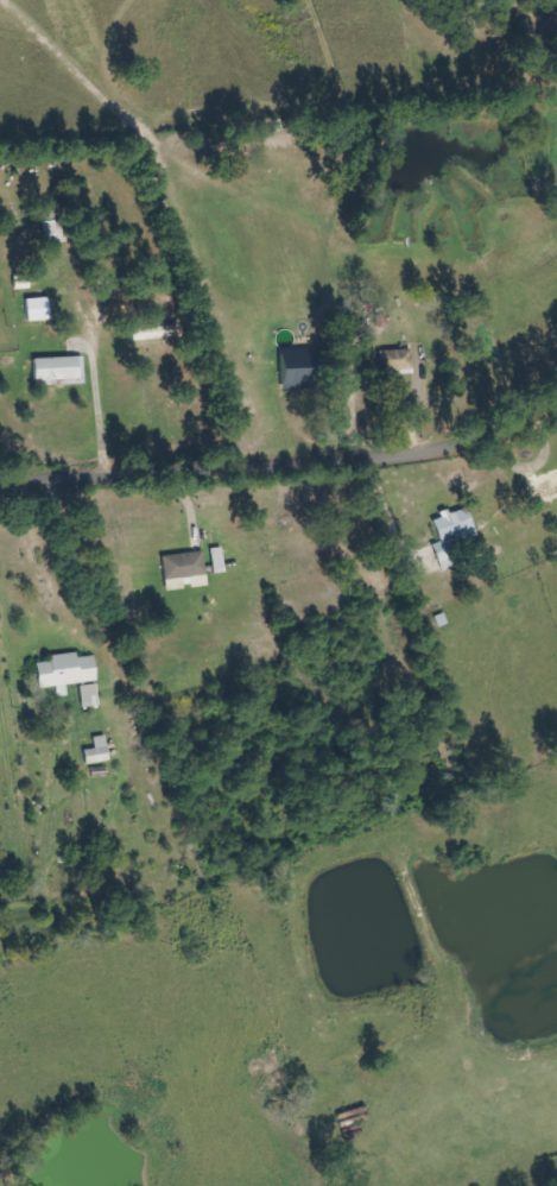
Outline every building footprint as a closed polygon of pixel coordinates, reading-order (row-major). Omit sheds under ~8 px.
[(63,206),(45,207),(46,244),(64,243),(63,206)] [(27,300),(29,323),(52,320),(49,298),(27,300)] [(161,320),(134,321),(135,341),(178,339),(177,324),(162,324),(161,320)] [(381,374),(414,373),(413,351),(381,352),(381,374)] [(35,359),(36,382),(85,380),(84,358),(35,359)] [(282,370),(283,391),(318,390),(318,370),(282,370)] [(480,538),(467,507),(434,521),(443,543),(434,546),(445,572),(455,568),(448,552),(480,538)] [(206,553),(165,556),(167,592),(185,591),(184,588),(207,587),(206,553)] [(99,683),(96,657),(79,659),(78,654),(51,657),(51,663),(37,664),(40,689),(57,688),(58,698),(68,697),(67,686),(99,683)] [(100,707),(98,685),(81,687),(83,709),(100,707)] [(111,762),(107,737),(95,739),(96,750),(85,751),(87,766),(111,762)]
